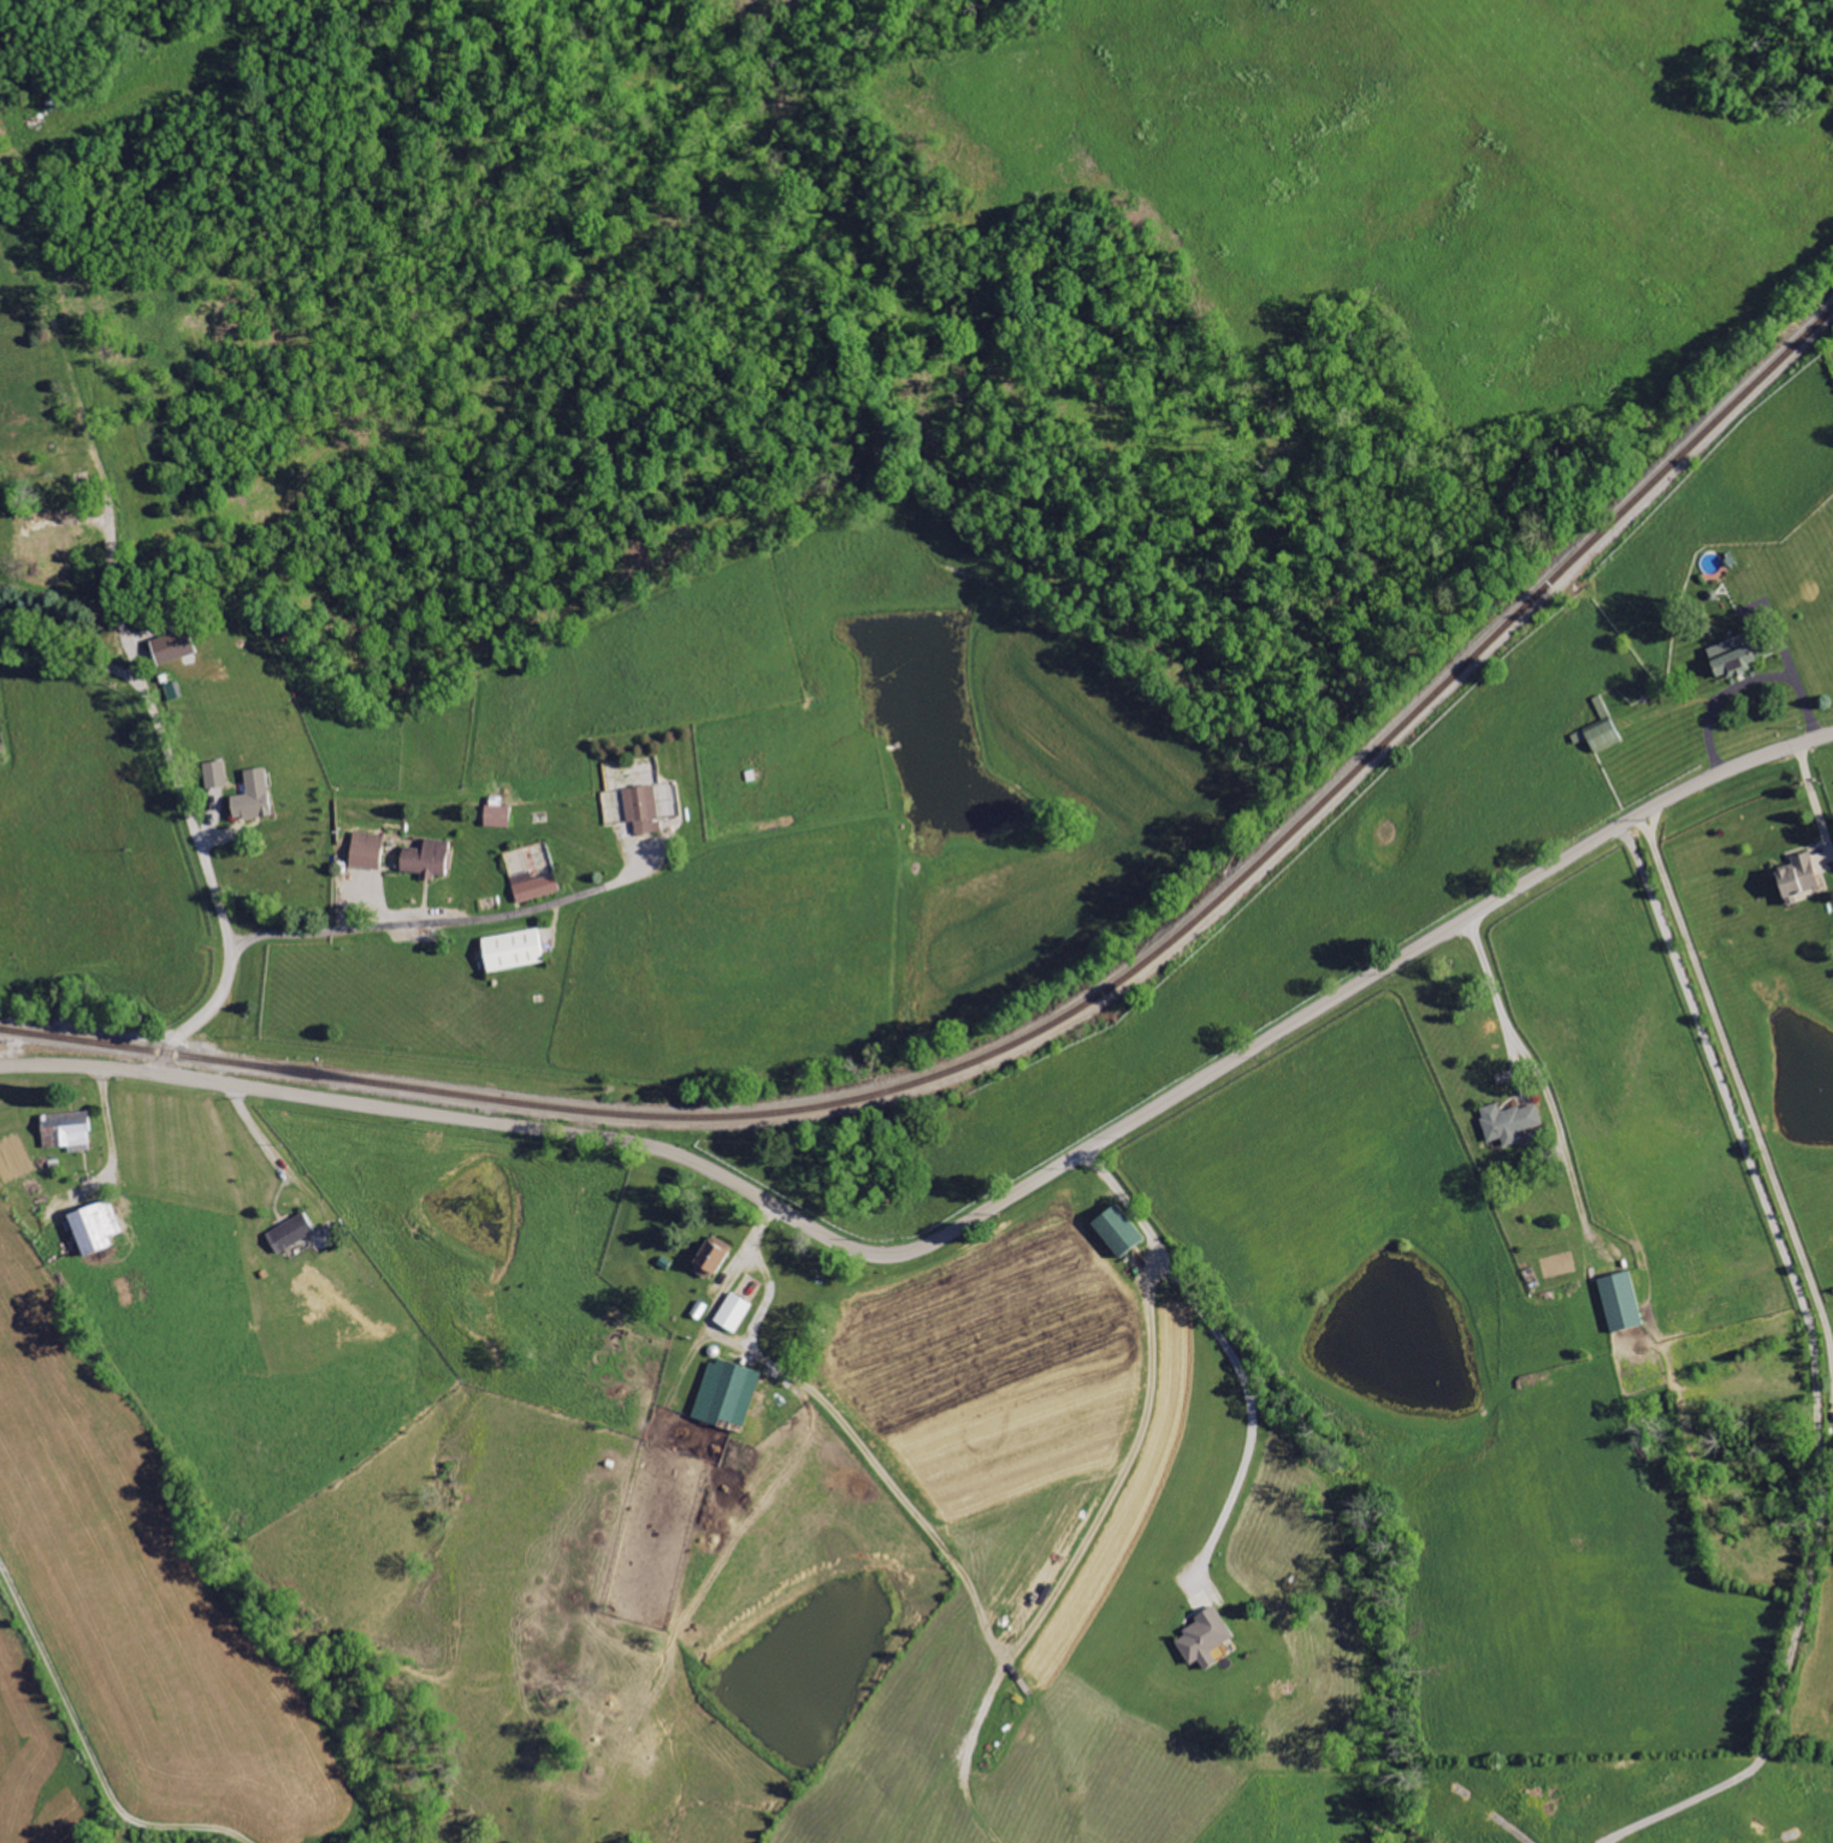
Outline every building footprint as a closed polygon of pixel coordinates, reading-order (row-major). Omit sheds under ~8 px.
[(1719,680),(1759,663),(1747,633),(1707,649),(1719,680)] [(1595,752),(1622,741),(1614,720),(1587,731),(1595,752)] [(209,788),(231,786),(228,760),(206,762),(209,788)] [(276,814),(268,767),(246,770),(250,794),(232,797),(236,820),(276,814)] [(625,789),(628,822),(636,821),(638,834),(663,831),(658,785),(625,789)] [(504,796),(489,796),(488,826),(512,827),(512,805),(504,805),(504,796)] [(661,799),(664,817),(681,814),(677,796),(661,799)] [(352,865),(382,870),(388,836),(358,830),(352,865)] [(404,847),(403,871),(423,872),(423,878),(436,880),(437,875),(449,876),(452,840),(427,838),(426,849),(404,847)] [(562,891),(549,842),(536,846),(544,877),(535,880),(533,872),(513,877),(520,903),(562,891)] [(1797,894),(1820,888),(1811,851),(1792,855),(1794,864),(1776,868),(1786,906),(1799,903),(1797,894)] [(489,972),(547,961),(540,927),(483,938),(489,972)] [(1545,1125),(1538,1102),(1502,1112),(1500,1102),(1480,1108),(1490,1142),(1504,1138),(1506,1146),(1522,1141),(1520,1132),(1545,1125)] [(94,1150),(90,1111),(44,1115),(47,1147),(70,1145),(71,1152),(94,1150)] [(124,1232),(114,1199),(70,1213),(83,1256),(114,1247),(111,1236),(124,1232)] [(1092,1224),(1121,1258),(1146,1237),(1118,1203),(1092,1224)] [(277,1254),(318,1233),(307,1212),(267,1233),(277,1254)] [(730,1244),(711,1234),(693,1270),(712,1279),(730,1244)] [(1599,1278),(1612,1333),(1645,1325),(1631,1270),(1599,1278)] [(754,1304),(733,1291),(715,1321),(736,1334),(754,1304)] [(711,1357),(693,1418),(743,1433),(761,1372),(711,1357)] [(1236,1638),(1218,1607),(1182,1628),(1186,1636),(1177,1641),(1191,1666),(1200,1660),(1206,1670),(1219,1663),(1212,1651),(1236,1638)]
